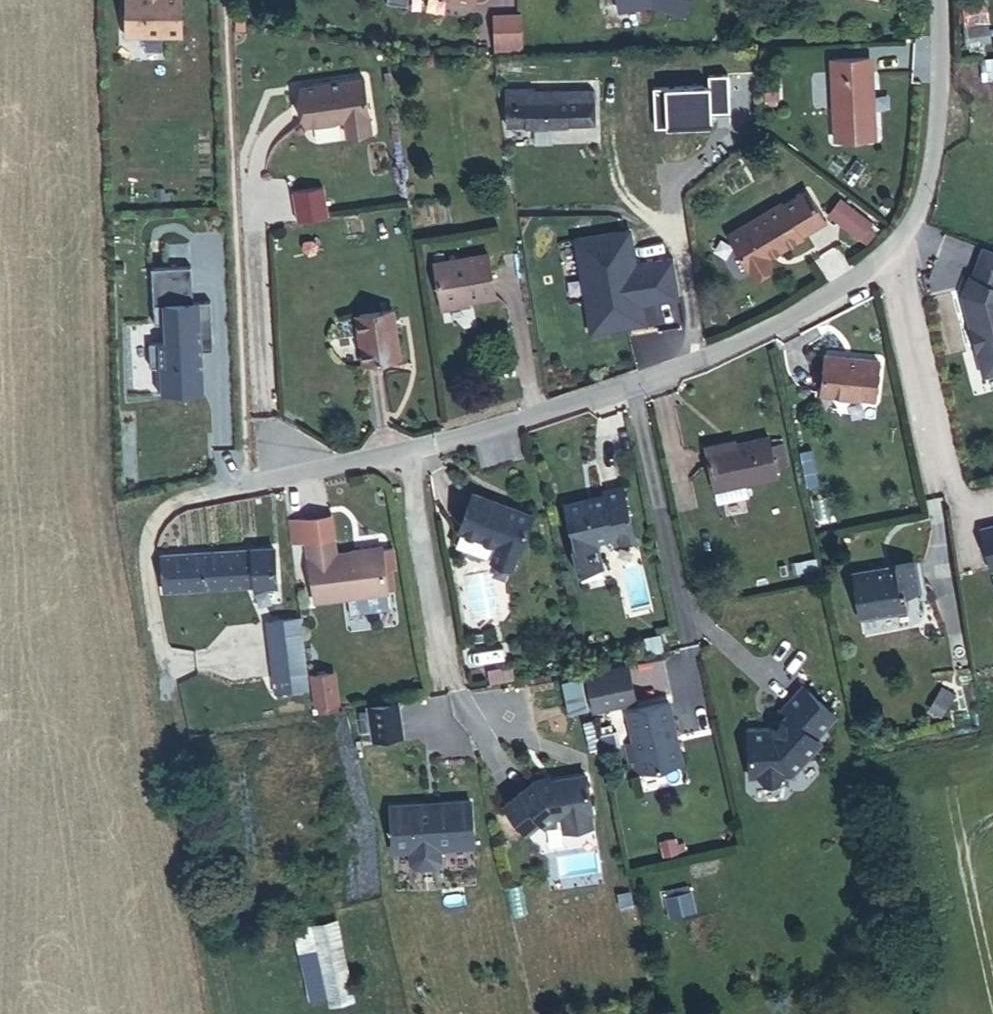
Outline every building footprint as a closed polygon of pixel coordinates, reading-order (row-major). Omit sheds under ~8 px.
[(126,35),(183,36),(183,0),(126,0),(126,35)] [(617,9),(651,4),(682,16),(688,0),(616,0),(617,9)] [(494,16),(495,44),(522,43),(521,15),(494,16)] [(495,53),(523,52),(522,43),(495,44),(495,53)] [(831,60),(835,141),(875,139),(874,107),(871,107),(870,93),(873,94),(872,73),(869,73),(869,58),(831,60)] [(372,127),(364,77),(313,85),(314,91),(302,92),(308,127),(345,121),(346,130),(372,127)] [(507,91),(508,126),(591,124),(590,92),(534,92),(534,90),(507,91)] [(775,98),(774,90),(764,91),(764,98),(775,98)] [(705,122),(737,121),(737,114),(737,99),(736,91),(704,91),(705,122)] [(747,99),(737,99),(737,114),(747,114),(747,99)] [(372,127),(346,130),(347,135),(372,132),(372,127)] [(801,235),(825,221),(807,191),(783,206),(782,204),(729,236),(752,274),(772,262),(770,257),(803,238),(801,235)] [(829,214),(866,244),(880,226),(843,197),(829,214)] [(982,247),(970,277),(968,276),(960,295),(969,328),(973,331),(977,346),(975,350),(981,375),(992,372),(992,252),(982,247)] [(489,253),(435,263),(443,305),(497,296),(489,253)] [(192,265),(153,266),(156,322),(168,322),(169,341),(151,342),(152,366),(158,366),(159,391),(204,389),(202,340),(214,340),(212,301),(195,302),(192,265)] [(365,363),(401,357),(393,309),(357,315),(365,363)] [(875,400),(879,361),(825,356),(821,394),(875,400)] [(735,444),(707,450),(715,490),(746,484),(778,477),(775,467),(771,446),(769,437),(735,444)] [(706,446),(707,450),(735,444),(734,440),(706,446)] [(784,444),(771,446),(775,467),(788,465),(784,444)] [(746,484),(715,490),(718,503),(749,497),(746,484)] [(605,494),(564,505),(574,547),(571,548),(577,574),(602,568),(596,543),(613,539),(615,546),(636,541),(623,488),(605,493),(605,494)] [(512,567),(531,515),(473,493),(460,530),(496,543),(490,559),(512,567)] [(307,543),(334,539),(331,516),(290,522),(293,545),(307,543)] [(980,530),(990,570),(992,569),(992,526),(980,530)] [(307,543),(315,603),(388,593),(388,590),(385,571),(383,549),(382,548),(336,554),(334,539),(307,543)] [(274,548),(162,556),(165,592),(277,584),(274,548)] [(393,548),(383,549),(385,571),(391,570),(396,569),(393,548)] [(813,571),(811,560),(801,562),(803,573),(813,571)] [(874,571),(854,574),(862,619),(883,615),(883,614),(904,610),(902,596),(905,596),(904,589),(919,587),(914,562),(874,569),(874,571)] [(385,571),(388,590),(394,590),(391,570),(385,571)] [(493,574),(463,580),(471,624),(500,619),(493,574)] [(270,675),(300,671),(293,618),(263,622),(270,675)] [(228,678),(224,625),(198,627),(201,680),(228,678)] [(660,633),(645,636),(648,646),(662,643),(660,633)] [(588,675),(597,711),(636,702),(628,666),(588,675)] [(330,673),(312,674),(315,699),(333,697),(330,675),(330,673)] [(330,675),(333,697),(315,699),(316,707),(338,704),(334,674),(330,675)] [(742,726),(749,774),(759,773),(765,777),(777,776),(781,769),(790,768),(816,733),(811,729),(829,705),(792,677),(773,702),(780,707),(766,725),(763,722),(742,726)] [(669,702),(628,711),(635,742),(637,754),(629,756),(633,774),(683,763),(669,702)] [(374,743),(405,740),(402,703),(370,706),(374,743)] [(626,744),(629,756),(637,754),(635,742),(626,744)] [(532,783),(505,807),(526,832),(540,820),(544,823),(554,814),(564,812),(567,821),(572,824),(590,820),(593,814),(591,805),(593,804),(584,770),(532,783)] [(471,801),(389,807),(393,853),(410,851),(411,863),(416,868),(436,866),(441,861),(440,849),(474,847),(471,801)] [(668,897),(672,915),(695,910),(691,892),(668,897)] [(336,921),(296,930),(301,951),(319,946),(332,1003),(354,998),(336,921)]
